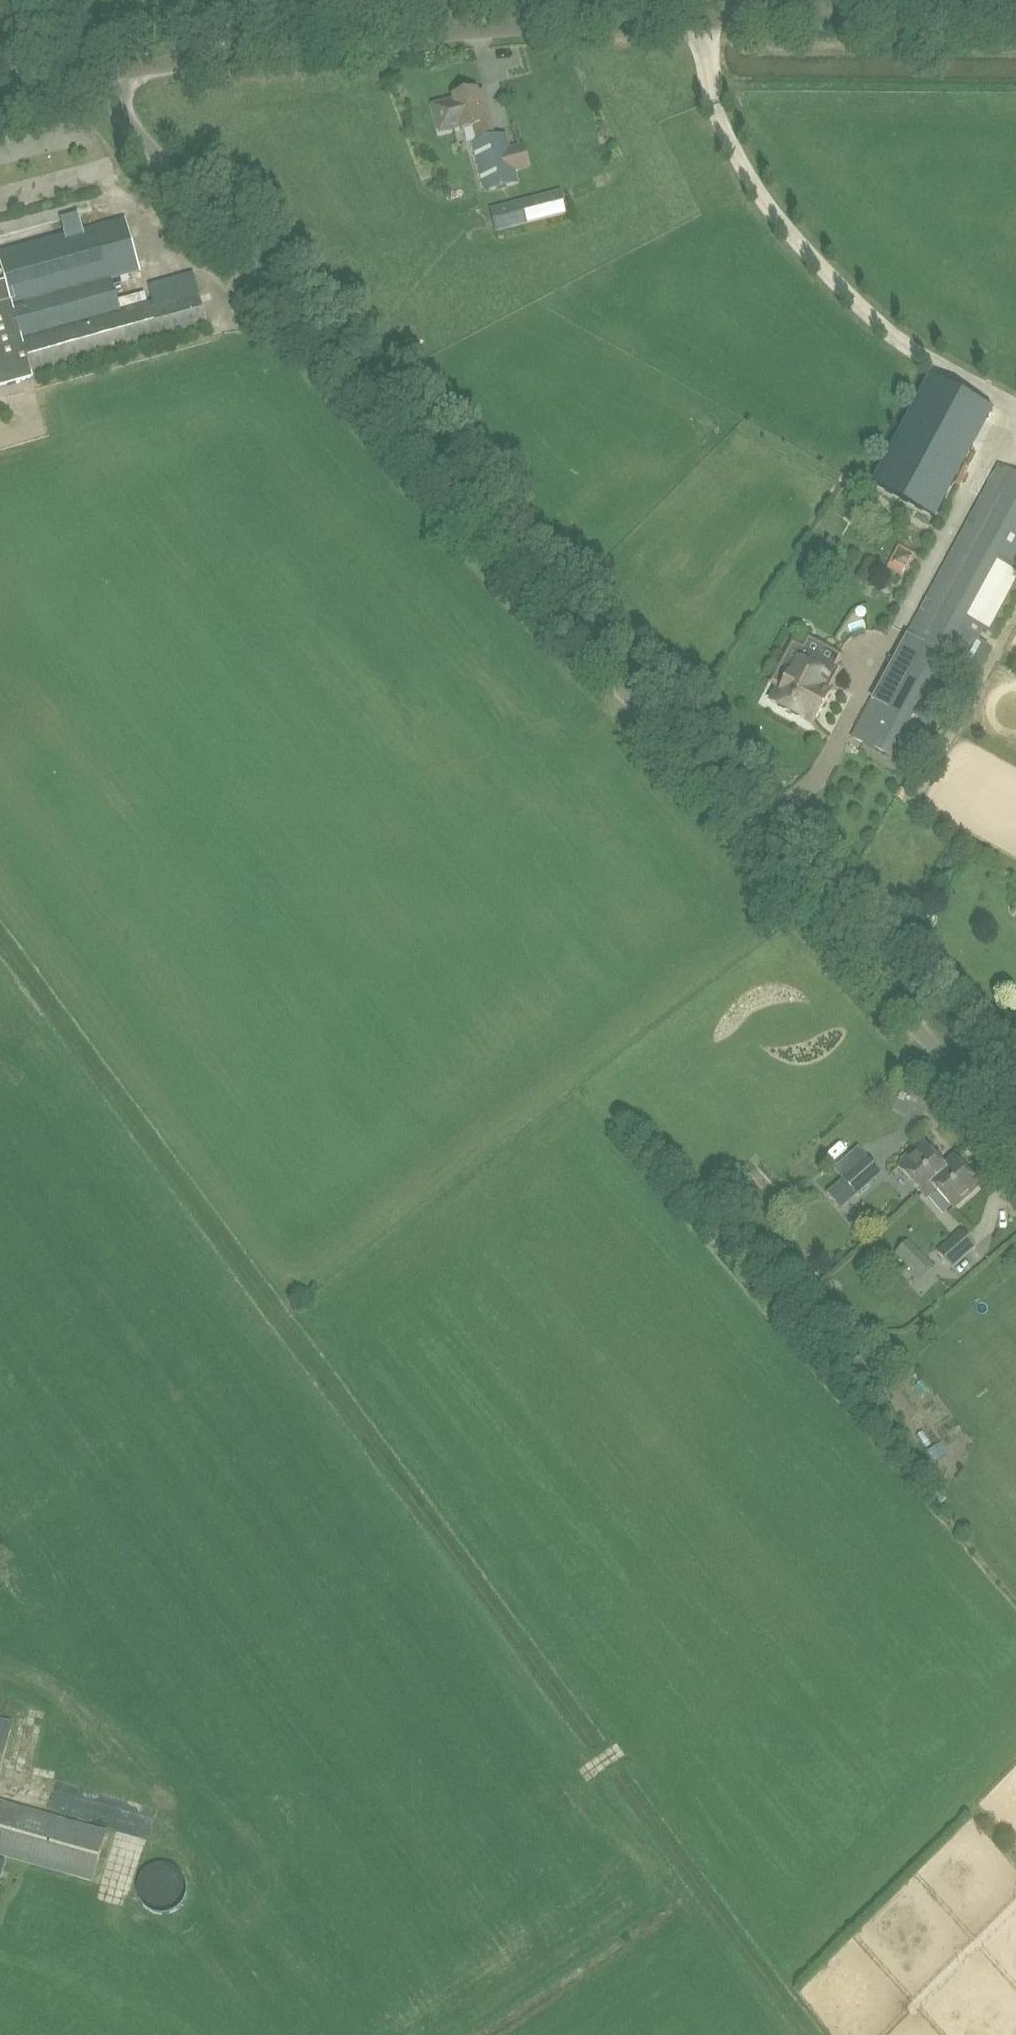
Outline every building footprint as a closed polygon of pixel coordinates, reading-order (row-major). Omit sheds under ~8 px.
[(495,137),(486,104),(483,91),(477,92),(477,89),(453,95),(454,97),(433,103),(439,130),(461,124),(462,131),(474,128),(477,142),(472,143),(485,191),(518,183),(506,134),(495,137)] [(560,193),(521,202),(528,223),(566,214),(560,193)] [(6,281),(0,283),(0,388),(210,327),(193,270),(149,284),(155,300),(122,311),(113,278),(141,270),(125,218),(0,254),(0,260),(6,281)] [(935,518),(992,411),(930,378),(873,485),(935,518)] [(1015,570),(1015,473),(1000,465),(859,728),(916,758),(1015,570)] [(907,546),(894,565),(908,574),(921,556),(907,546)] [(811,729),(813,726),(823,731),(839,702),(832,698),(838,687),(807,670),(791,699),(787,697),(779,712),(811,729)] [(921,1193),(947,1170),(924,1144),(915,1151),(911,1151),(901,1159),(901,1163),(897,1166),(921,1193)] [(856,1195),(880,1174),(867,1159),(843,1180),(856,1195)] [(948,1171),(947,1170),(921,1193),(927,1200),(937,1192),(950,1207),(977,1183),(958,1162),(948,1171)] [(975,1248),(961,1231),(938,1251),(952,1268),(975,1248)] [(931,1262),(910,1243),(897,1256),(915,1277),(931,1262)] [(13,1723),(0,1720),(0,1778),(13,1723)] [(93,1880),(105,1833),(0,1804),(0,1855),(93,1880)] [(144,1908),(148,1910),(152,1912),(156,1913),(161,1913),(165,1913),(169,1911),(173,1909),(177,1906),(180,1903),(182,1899),(184,1895),(184,1890),(184,1886),(184,1881),(182,1877),(179,1873),(176,1870),(173,1867),(169,1865),(164,1864),(160,1864),(155,1865),(151,1866),(147,1868),(143,1871),(140,1874),(138,1878),(136,1883),(136,1887),(136,1892),(137,1896),(138,1901),(141,1904),(144,1908)]
